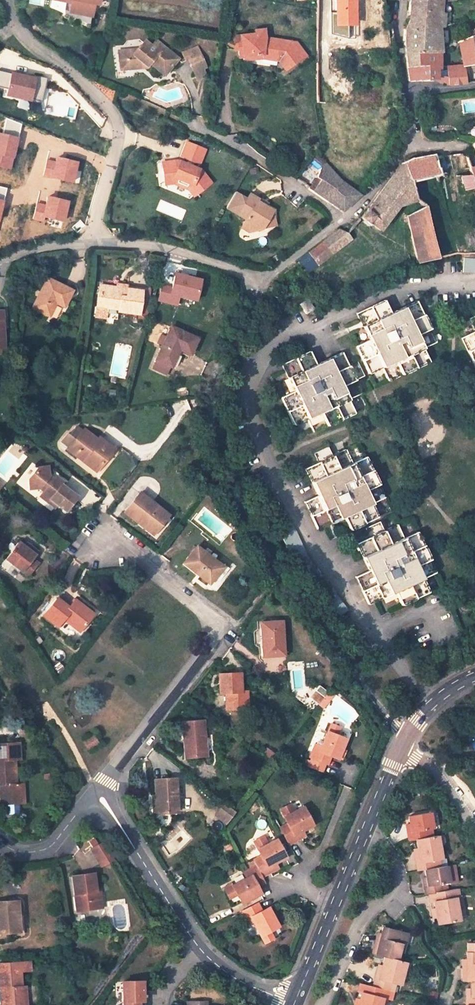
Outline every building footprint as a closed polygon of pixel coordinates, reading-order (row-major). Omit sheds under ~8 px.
[(99,0),(49,0),(66,3),(67,0),(71,1),(69,9),(92,14),(93,6),(98,6),(99,0)] [(410,11),(411,11),(411,18),(406,29),(439,28),(443,28),(443,13),(441,13),(441,1),(441,0),(410,0),(410,11)] [(69,9),(69,14),(91,18),(92,14),(69,9)] [(472,23),(474,28),(465,32),(468,38),(470,37),(474,35),(474,21),(472,23)] [(437,52),(440,50),(439,28),(406,29),(405,32),(405,43),(407,66),(418,66),(417,53),(437,52)] [(255,58),(255,53),(279,56),(279,59),(286,69),(304,57),(297,48),(300,46),(297,41),(265,37),(264,29),(254,30),(254,34),(237,36),(238,48),(239,57),(244,57),(244,59),(255,58)] [(470,37),(468,38),(458,42),(461,64),(445,66),(446,71),(463,69),(463,64),(474,63),(474,59),(470,37)] [(143,68),(147,71),(150,68),(164,79),(178,63),(155,45),(150,50),(144,45),(132,58),(129,55),(117,56),(119,68),(126,67),(127,73),(139,72),(143,68)] [(304,57),(306,54),(300,46),(297,48),(304,57)] [(200,50),(183,54),(186,63),(189,62),(203,58),(200,50)] [(436,79),(447,83),(465,82),(463,69),(446,71),(437,72),(437,52),(417,53),(418,66),(407,66),(409,81),(436,79)] [(189,62),(192,74),(202,72),(206,71),(203,58),(189,62)] [(6,97),(42,104),(47,80),(0,70),(0,87),(7,89),(6,97)] [(202,72),(192,74),(195,82),(204,80),(202,72)] [(206,148),(188,141),(181,156),(199,164),(206,148)] [(464,190),(474,187),(474,189),(474,179),(470,167),(466,153),(433,157),(437,174),(439,180),(447,179),(447,175),(449,176),(461,176),(464,190)] [(432,205),(424,177),(437,174),(433,157),(415,159),(426,207),(432,205)] [(423,206),(406,215),(417,261),(438,256),(430,221),(426,207),(415,159),(403,163),(360,217),(368,223),(369,222),(379,230),(403,201),(404,204),(415,201),(423,206)] [(164,184),(176,182),(186,186),(192,195),(210,182),(200,169),(178,160),(161,163),(164,184)] [(341,210),(359,194),(341,181),(324,162),(322,165),(317,177),(320,180),(313,191),(324,198),(341,210)] [(441,189),(451,188),(449,176),(447,175),(447,179),(439,180),(441,189)] [(265,208),(256,203),(258,200),(250,195),(247,200),(235,192),(226,206),(238,213),(237,216),(245,221),(249,233),(262,230),(272,212),(265,208)] [(267,205),(258,200),(256,203),(265,208),(267,205)] [(430,221),(439,219),(435,205),(432,205),(426,207),(430,221)] [(272,212),(262,230),(277,227),(272,212)] [(241,228),(249,233),(245,221),(241,228)] [(337,250),(350,240),(345,235),(339,230),(325,240),(337,250)] [(454,237),(458,252),(474,252),(474,231),(454,237)] [(298,261),(307,272),(337,250),(325,240),(297,260),(298,261)] [(465,257),(464,273),(474,273),(474,258),(465,257)] [(198,300),(203,276),(174,270),(171,284),(161,282),(157,300),(178,305),(180,296),(198,300)] [(72,290),(47,278),(32,307),(48,315),(55,302),(63,306),(72,290)] [(149,288),(117,283),(116,287),(116,289),(126,290),(126,288),(141,291),(138,310),(137,314),(145,315),(149,288)] [(116,287),(100,285),(97,306),(117,309),(118,307),(138,310),(141,291),(126,288),(126,290),(116,289),(116,287)] [(315,308),(308,299),(300,304),(307,313),(315,308)] [(391,314),(384,300),(357,313),(369,339),(356,346),(369,373),(382,367),(389,381),(429,362),(423,348),(436,342),(417,301),(391,314)] [(196,338),(169,326),(154,359),(171,367),(179,350),(189,354),(196,338)] [(462,337),(474,366),(474,331),(462,337)] [(316,364),(309,351),(282,364),(294,390),(281,396),(294,424),(307,418),(313,432),(354,413),(348,399),(361,393),(342,352),(316,364)] [(99,469),(112,451),(83,430),(68,450),(83,461),(85,458),(99,469)] [(352,463),(345,449),(305,468),(317,495),(304,501),(317,529),(344,516),(350,530),(378,517),(371,503),(385,497),(366,456),(352,463)] [(83,461),(97,472),(99,469),(85,458),(83,461)] [(38,468),(28,480),(29,490),(39,489),(43,492),(42,493),(56,504),(64,511),(75,496),(61,485),(63,482),(55,476),(53,479),(49,476),(47,466),(38,468)] [(168,515),(139,492),(125,512),(139,523),(141,519),(155,530),(168,515)] [(56,504),(42,493),(40,496),(54,507),(56,504)] [(139,523),(153,534),(155,530),(141,519),(139,523)] [(404,537),(397,525),(356,543),(369,570),(356,577),(368,603),(395,591),(401,604),(429,592),(423,579),(436,573),(417,531),(404,537)] [(5,559),(28,576),(37,564),(31,560),(37,552),(29,546),(26,549),(17,542),(10,552),(5,559)] [(209,555),(196,545),(183,563),(209,583),(216,575),(222,566),(209,555)] [(229,565),(211,551),(209,555),(222,566),(216,575),(220,578),(229,565)] [(92,613),(73,598),(67,606),(56,598),(43,615),(57,627),(63,619),(79,630),(92,613)] [(281,621),(261,622),(263,656),(283,655),(281,621)] [(240,673),(219,674),(220,693),(225,692),(226,709),(247,709),(246,691),(241,691),(240,673)] [(332,697),(328,694),(320,704),(324,707),(332,697)] [(202,720),(182,722),(185,758),(205,756),(202,720)] [(315,744),(311,757),(329,764),(331,765),(335,766),(338,758),(345,738),(336,735),(340,727),(330,723),(321,746),(315,744)] [(81,740),(87,749),(97,743),(92,735),(81,740)] [(0,743),(0,789),(1,804),(19,802),(19,795),(22,794),(21,783),(16,783),(14,758),(20,758),(19,742),(0,743)] [(311,757),(308,765),(328,773),(331,765),(329,764),(311,757)] [(175,778),(153,779),(154,795),(156,813),(177,812),(175,778)] [(222,808),(215,817),(225,825),(235,813),(220,802),(218,805),(222,808)] [(281,828),(290,845),(302,838),(302,837),(299,832),(303,830),(313,825),(304,808),(296,812),(291,804),(281,809),(289,823),(281,828)] [(429,837),(428,830),(433,829),(430,812),(407,816),(411,840),(415,839),(429,837)] [(429,837),(415,839),(419,864),(433,861),(442,860),(437,835),(429,837)] [(264,836),(254,841),(262,855),(254,859),(257,865),(263,876),(276,870),(275,869),(273,864),(277,861),(286,856),(277,839),(269,844),(264,836)] [(88,851),(101,867),(112,860),(102,843),(88,851)] [(419,864),(414,865),(416,872),(424,870),(434,868),(433,861),(419,864)] [(257,865),(244,872),(248,878),(226,890),(230,898),(239,894),(243,902),(261,893),(258,887),(266,882),(266,881),(263,876),(257,865)] [(442,884),(449,882),(446,866),(434,868),(424,870),(426,887),(423,887),(424,894),(428,894),(442,891),(442,884)] [(93,873),(72,876),(76,911),(98,908),(95,889),(93,873)] [(437,925),(459,921),(456,896),(459,896),(457,888),(442,891),(443,898),(433,900),(437,925)] [(428,894),(429,901),(433,900),(443,898),(442,891),(428,894)] [(0,902),(0,933),(19,931),(17,901),(0,902)] [(263,910),(259,903),(242,912),(248,923),(254,920),(265,942),(274,938),(270,930),(278,926),(269,907),(263,910)] [(405,932),(383,927),(379,942),(375,941),(372,953),(384,957),(397,960),(405,932)] [(470,967),(466,967),(466,981),(470,981),(474,981),(474,943),(470,943),(470,952),(470,967)] [(381,969),(380,971),(378,980),(374,979),(372,986),(389,991),(391,983),(400,985),(406,963),(397,960),(384,957),(381,969)] [(0,964),(0,991),(1,1004),(21,1004),(20,986),(19,971),(29,970),(28,962),(0,964)] [(123,982),(123,1004),(142,1004),(142,991),(142,981),(123,982)] [(383,997),(387,998),(389,991),(372,986),(370,994),(361,992),(357,1004),(381,1004),(383,997)]
